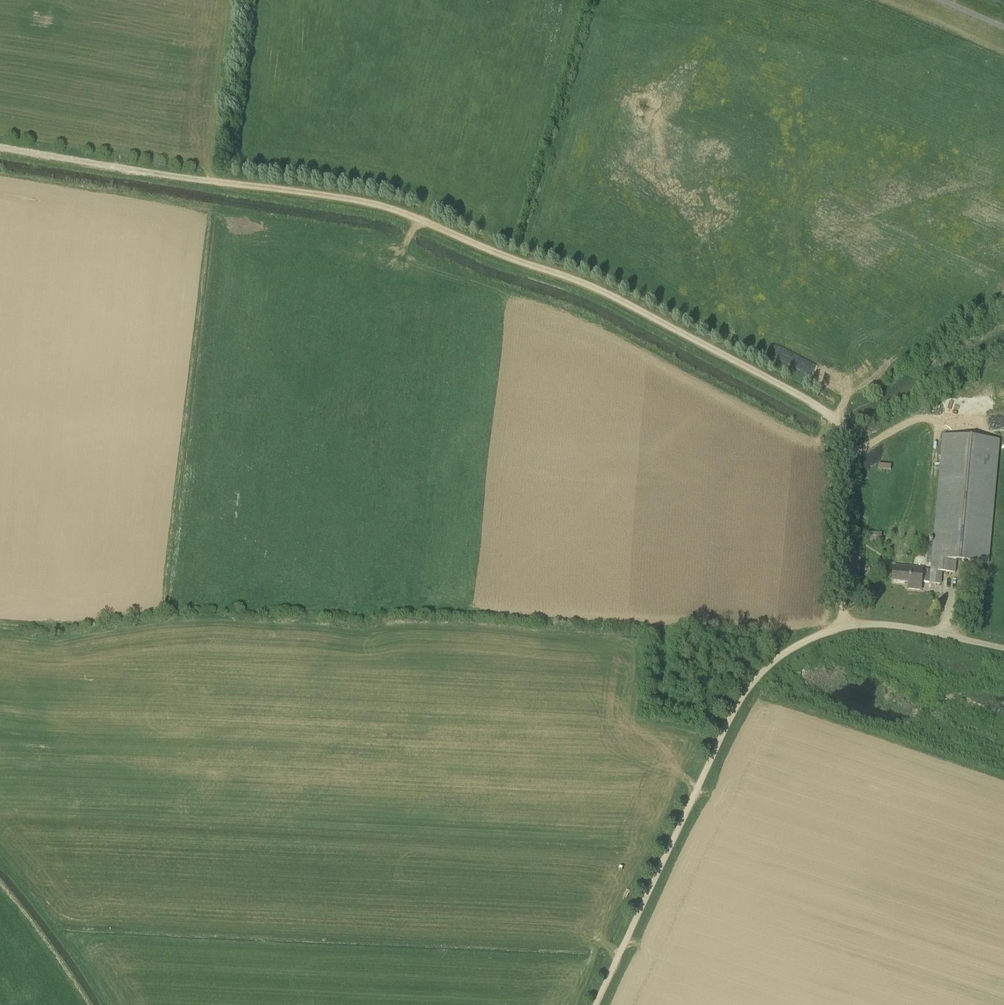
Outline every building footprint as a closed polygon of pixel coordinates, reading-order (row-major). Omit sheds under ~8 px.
[(895,566),(893,583),(909,585),(909,588),(920,590),(921,582),(929,583),(929,584),(940,585),(942,572),(955,574),(956,561),(989,564),(1000,440),(943,435),(933,544),(931,563),(931,570),(922,570),(922,569),(895,566)]
